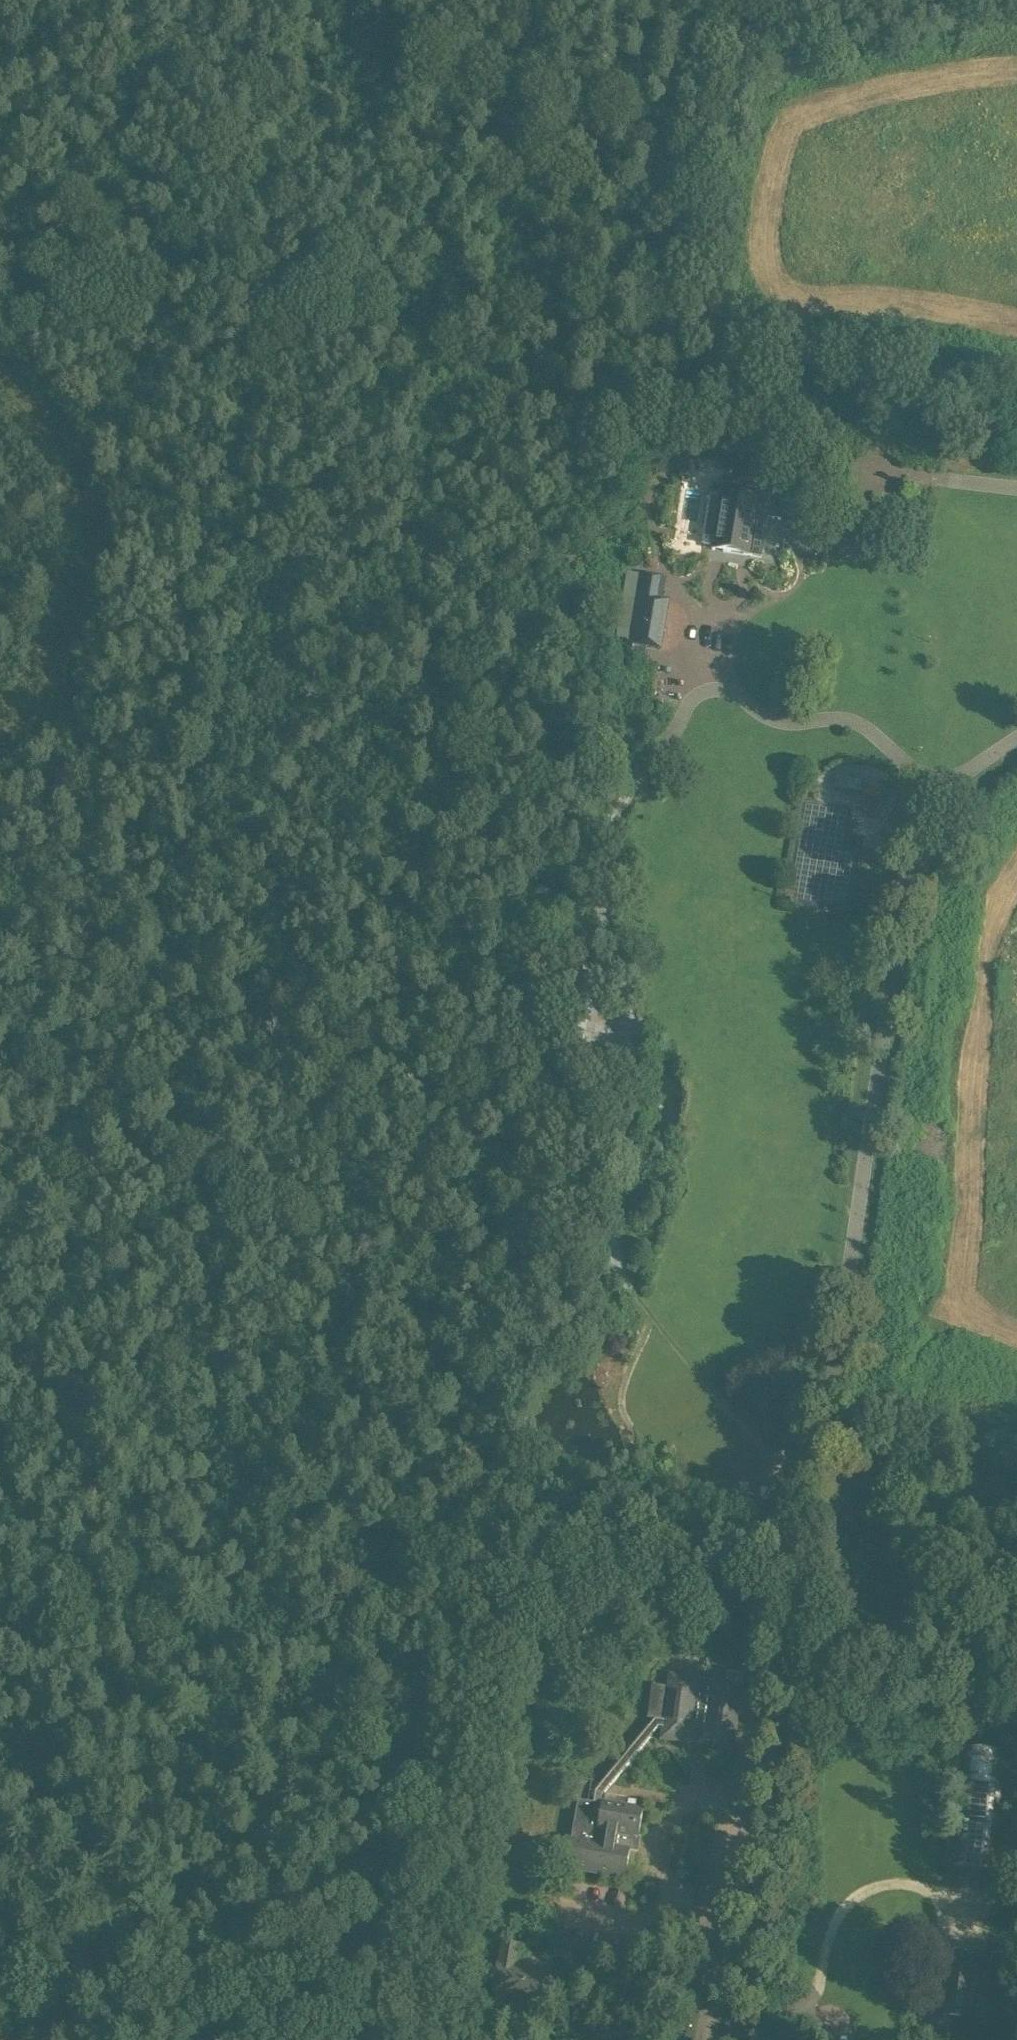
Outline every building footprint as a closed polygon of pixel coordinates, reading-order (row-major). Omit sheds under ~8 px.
[(722,485),(713,545),(712,549),(761,556),(767,517),(780,519),(783,495),(722,485)] [(628,640),(628,643),(660,648),(668,601),(662,600),(654,599),(658,577),(640,573),(628,640)] [(568,1839),(563,1868),(624,1877),(629,1853),(629,1849),(627,1849),(628,1841),(629,1836),(637,1837),(638,1835),(640,1820),(642,1809),(625,1806),(617,1805),(618,1797),(606,1795),(604,1803),(602,1802),(603,1794),(606,1791),(612,1784),(658,1727),(663,1728),(661,1739),(690,1743),(690,1739),(705,1741),(704,1745),(705,1745),(733,1749),(742,1685),(741,1685),(742,1675),(727,1673),(726,1683),(670,1675),(668,1687),(664,1721),(655,1720),(596,1791),(594,1803),(579,1800),(572,1840),(568,1839)] [(967,1750),(953,1865),(990,1870),(1004,1754),(967,1750)] [(502,1943),(498,1966),(493,1993),(495,1993),(522,1997),(522,1998),(538,2001),(543,1973),(527,1970),(527,1971),(517,1969),(521,1947),(502,1943)]
